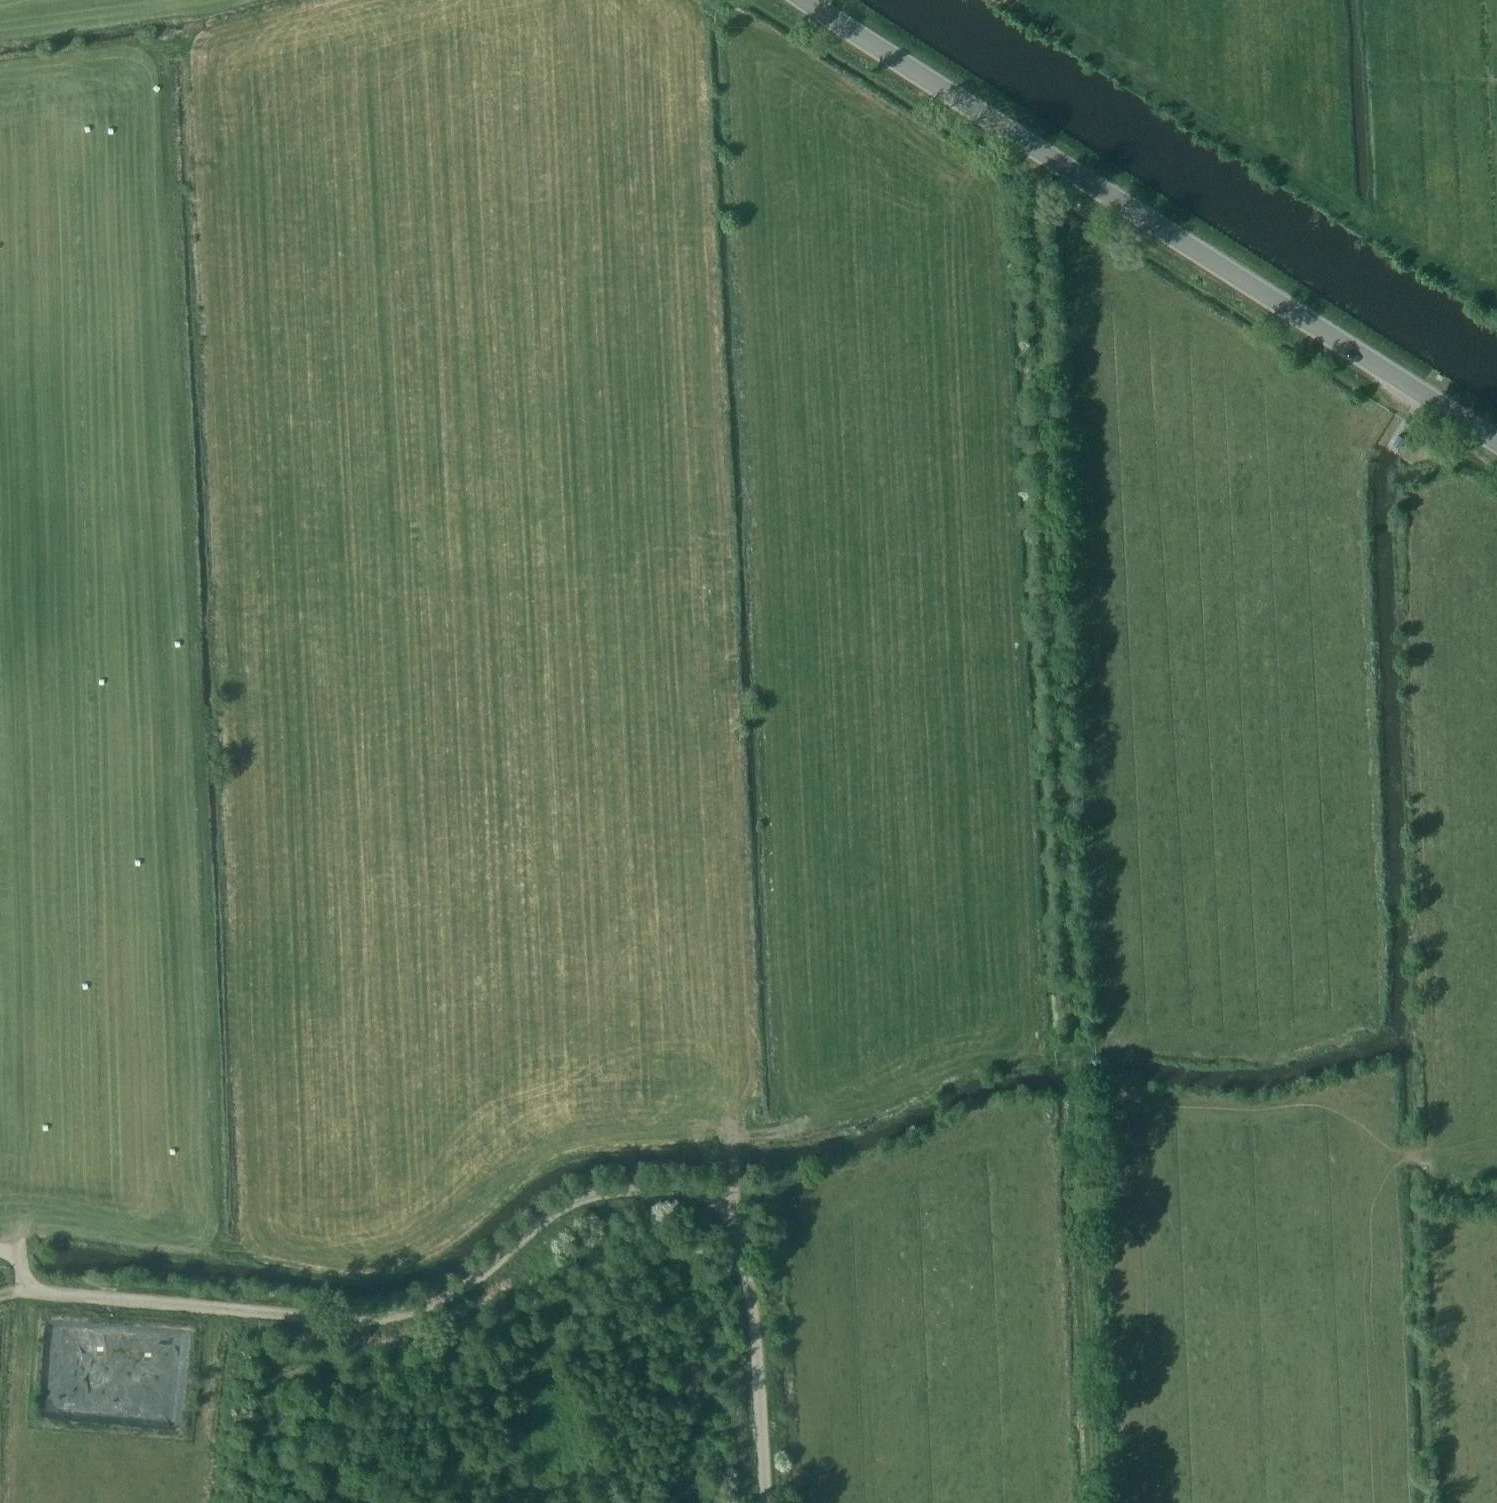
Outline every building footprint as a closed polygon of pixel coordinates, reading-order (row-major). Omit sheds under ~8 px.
[(1399,434),(1393,443),(1400,447),(1405,438),(1399,434)]
